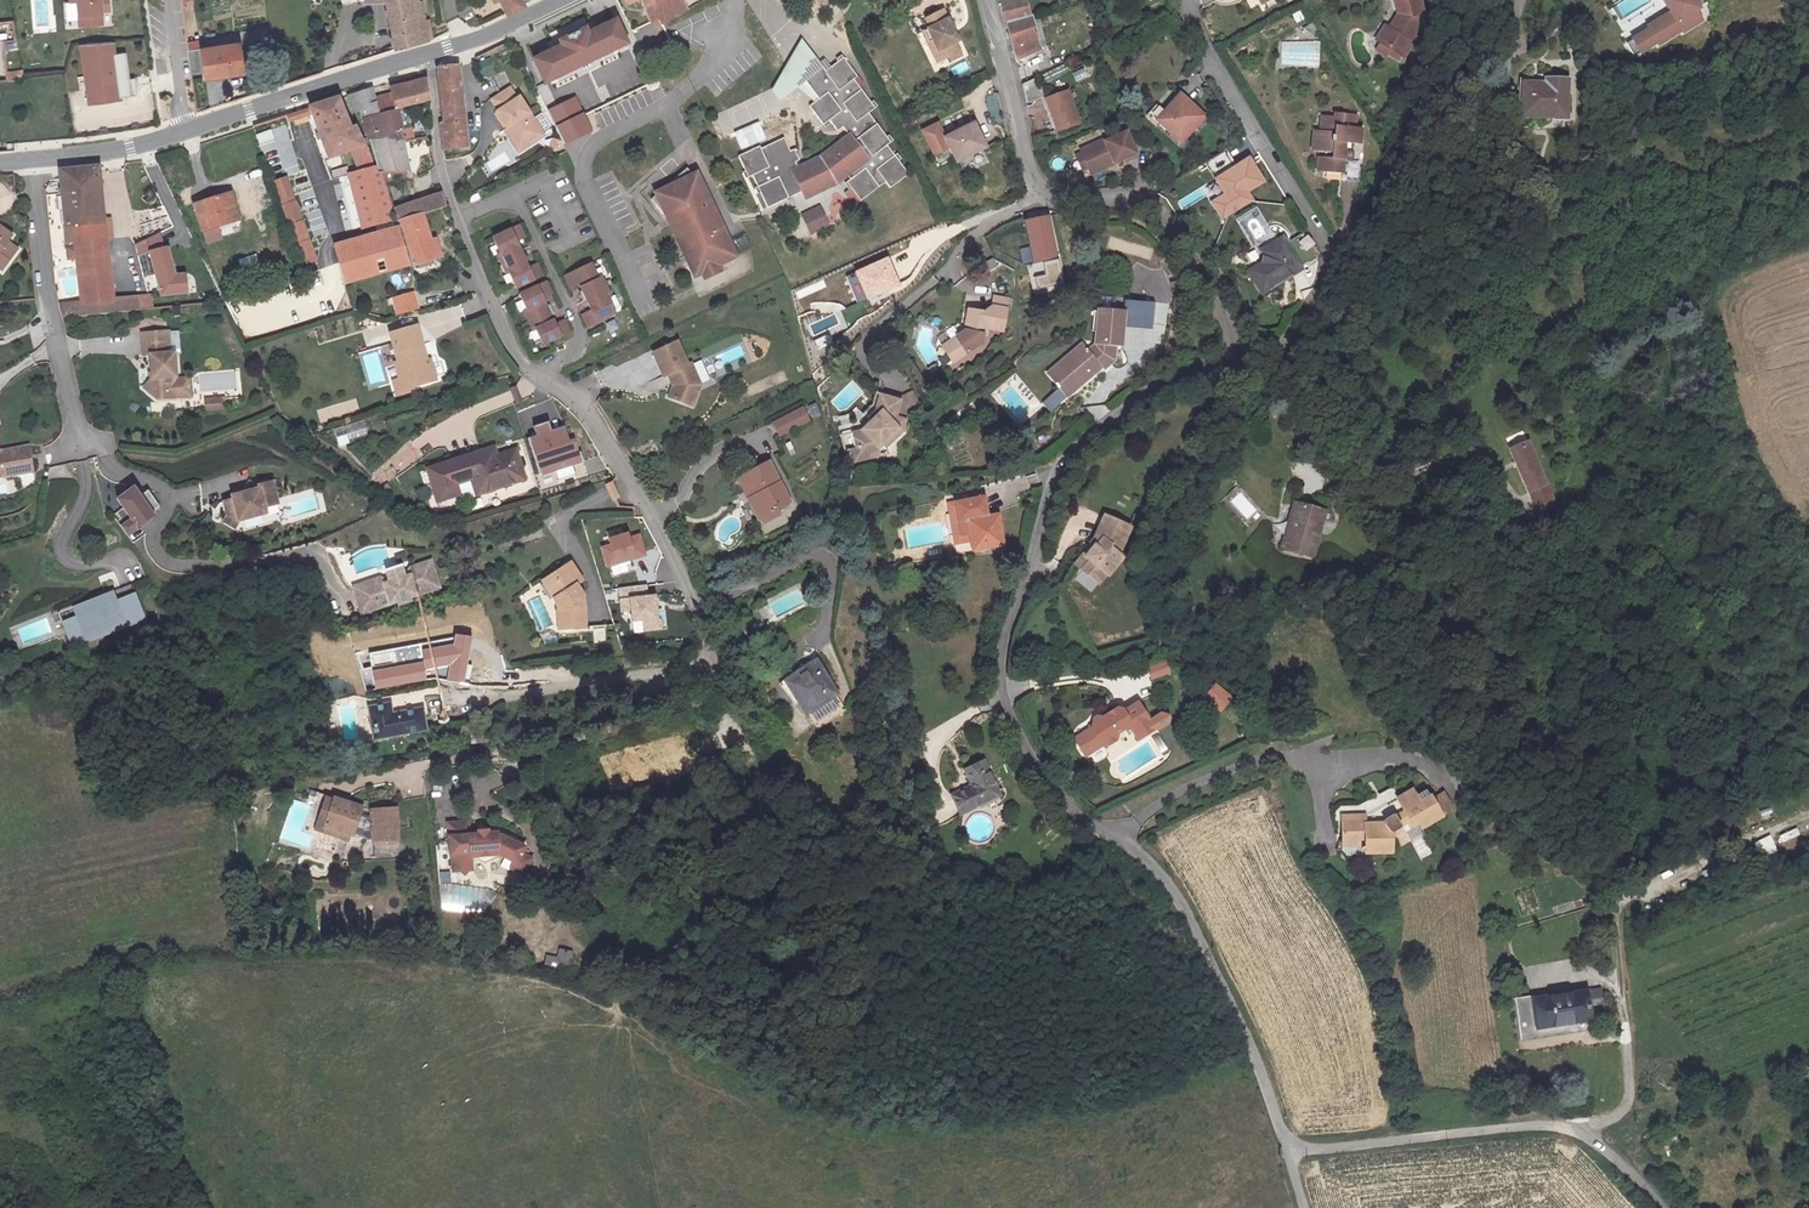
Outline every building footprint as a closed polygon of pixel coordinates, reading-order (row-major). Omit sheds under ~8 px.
[(73,1),(75,27),(103,25),(101,0),(69,0),(69,2),(73,1)] [(393,48),(432,35),(429,18),(424,20),(419,0),(384,0),(393,48)] [(504,13),(523,4),(521,0),(498,0),(504,13)] [(651,23),(661,18),(663,20),(688,7),(685,0),(641,0),(651,23)] [(1007,23),(1032,16),(1028,0),(1015,0),(1002,3),(1004,10),(1007,23)] [(1263,9),(1280,0),(1258,0),(1263,9)] [(1396,15),(1376,41),(1401,60),(1424,31),(1421,28),(1426,23),(1420,0),(1393,0),(1396,15)] [(1625,43),(1633,57),(1657,43),(1658,45),(1682,30),(1683,32),(1702,21),(1696,10),(1699,8),(1694,0),(1664,0),(1671,13),(1647,27),(1648,29),(1625,43)] [(947,15),(942,17),(947,26),(951,24),(947,15)] [(1032,16),(1007,23),(1015,61),(1040,52),(1032,16)] [(958,48),(961,47),(951,24),(947,26),(942,17),(929,23),(933,33),(931,34),(941,56),(935,58),(939,67),(952,62),(953,65),(963,61),(958,48)] [(563,46),(533,60),(544,84),(627,45),(616,21),(587,35),(585,31),(561,42),(563,46)] [(658,23),(636,31),(645,54),(667,46),(658,23)] [(931,34),(925,36),(935,58),(941,56),(931,34)] [(201,39),(189,41),(191,49),(202,47),(201,39)] [(797,87),(815,103),(819,100),(805,81),(822,68),(825,72),(830,68),(823,60),(819,64),(800,39),(772,93),(779,101),(797,87)] [(119,98),(136,96),(134,79),(128,79),(124,53),(113,54),(112,43),(80,45),(88,106),(119,101),(119,98)] [(238,44),(200,50),(204,79),(242,73),(238,44)] [(492,58),(480,61),(486,82),(498,78),(492,58)] [(806,202),(835,188),(831,183),(841,176),(844,180),(847,178),(855,187),(846,194),(855,207),(886,183),(891,188),(911,173),(889,145),(892,142),(869,113),(875,108),(853,79),(857,76),(843,58),(830,68),(825,72),(822,68),(805,81),(819,100),(815,103),(810,107),(822,123),(828,119),(837,129),(842,126),(851,137),(818,163),(803,170),(795,154),(790,155),(784,142),(761,153),(759,150),(738,159),(748,181),(754,179),(769,211),(803,196),(806,202)] [(442,120),(445,149),(468,146),(459,63),(438,65),(444,119),(442,120)] [(25,71),(9,72),(9,80),(26,79),(25,71)] [(364,119),(365,121),(400,109),(430,99),(428,77),(394,87),(395,92),(377,97),(374,88),(350,96),(353,106),(355,106),(359,119),(364,119)] [(1055,91),(1066,87),(1063,78),(1051,82),(1055,91)] [(1037,79),(1022,86),(1026,102),(1043,95),(1037,79)] [(1577,84),(1534,83),(1533,119),(1576,120),(1577,84)] [(496,109),(516,98),(510,87),(490,98),(496,109)] [(1067,91),(1047,99),(1059,128),(1079,120),(1067,91)] [(516,98),(496,109),(507,127),(505,128),(518,151),(523,148),(544,136),(520,95),(516,98)] [(1179,96),(1158,120),(1182,140),(1202,116),(1179,96)] [(376,237),(333,250),(339,269),(345,287),(406,267),(395,231),(393,232),(388,214),(389,212),(383,186),(381,175),(379,170),(379,169),(375,170),(367,149),(364,150),(356,129),(351,130),(341,99),(310,109),(328,161),(347,154),(354,174),(346,178),(364,230),(372,227),(376,237)] [(576,99),(553,110),(568,143),(591,133),(583,114),(576,99)] [(400,109),(365,121),(367,145),(372,145),(404,143),(407,143),(420,138),(418,130),(406,131),(400,109)] [(725,135),(742,127),(734,109),(716,116),(725,135)] [(1314,135),(1313,158),(1320,158),(1319,178),(1342,179),(1342,188),(1362,189),(1363,167),(1352,167),(1353,151),(1359,151),(1359,135),(1353,135),(1353,120),(1333,119),(1333,123),(1322,122),(1321,135),(1314,135)] [(943,142),(936,128),(921,135),(931,158),(947,152),(943,142)] [(972,129),(943,142),(947,152),(953,167),(983,153),(972,129)] [(1103,138),(1080,150),(1089,170),(1112,159),(1114,163),(1127,157),(1128,160),(1137,155),(1126,130),(1104,141),(1103,138)] [(381,175),(406,172),(408,172),(404,143),(372,145),(379,169),(379,170),(381,175)] [(1235,171),(1251,161),(1249,158),(1237,166),(1227,150),(1223,152),(1235,171)] [(1253,201),(1247,192),(1264,182),(1251,161),(1235,171),(1223,152),(1210,161),(1229,191),(1212,202),(1223,220),(1253,201)] [(1112,159),(1089,170),(1091,174),(1114,163),(1112,159)] [(80,302),(60,304),(61,316),(136,309),(136,293),(112,296),(98,165),(56,169),(62,224),(72,223),(80,302)] [(658,193),(653,198),(668,217),(695,276),(703,272),(705,277),(721,269),(719,265),(737,257),(700,172),(693,174),(688,170),(668,186),(657,190),(658,193)] [(381,175),(383,186),(408,183),(406,172),(381,175)] [(831,183),(835,188),(844,180),(841,176),(831,183)] [(195,202),(201,226),(236,216),(230,193),(195,202)] [(292,195),(280,199),(299,260),(311,256),(292,195)] [(444,208),(438,195),(391,212),(395,226),(399,224),(420,216),(444,208)] [(1236,219),(1261,261),(1259,265),(1248,272),(1261,293),(1301,269),(1301,268),(1285,243),(1281,238),(1277,241),(1256,207),(1236,219)] [(820,209),(804,218),(813,235),(829,226),(820,209)] [(1030,226),(1052,222),(1050,213),(1039,215),(1024,218),(1034,265),(1038,264),(1030,226)] [(420,216),(399,224),(413,268),(441,258),(436,242),(430,244),(420,216)] [(519,260),(511,243),(516,240),(514,236),(523,232),(517,220),(490,233),(497,248),(494,250),(504,269),(507,268),(514,283),(541,270),(535,258),(527,262),(525,258),(519,260)] [(1045,276),(1034,278),(1037,291),(1064,285),(1052,222),(1030,226),(1038,264),(1043,263),(1045,276)] [(9,260),(18,248),(9,241),(13,234),(0,225),(0,253),(9,260)] [(151,249),(164,247),(161,233),(137,244),(140,253),(151,249)] [(1285,243),(1301,268),(1317,258),(1301,233),(1285,243)] [(511,243),(519,260),(525,258),(516,240),(511,243)] [(161,294),(188,292),(188,282),(176,283),(176,275),(167,246),(164,247),(151,249),(161,294)] [(9,260),(0,253),(0,268),(2,270),(9,260)] [(611,293),(601,273),(598,274),(590,259),(563,272),(569,284),(578,280),(580,284),(586,282),(594,299),(589,302),(591,305),(582,310),(588,322),(615,309),(608,294),(611,293)] [(897,289),(884,263),(843,282),(856,309),(897,289)] [(186,274),(176,275),(176,283),(188,282),(186,274)] [(540,303),(546,301),(544,297),(553,293),(546,280),(519,293),(527,308),(524,310),(534,330),(537,328),(544,343),(571,330),(565,318),(556,322),(554,318),(549,320),(540,303)] [(1179,295),(1175,281),(1166,283),(1171,298),(1179,295)] [(586,282),(580,284),(589,302),(594,299),(586,282)] [(393,297),(398,313),(418,307),(412,291),(393,297)] [(993,296),(991,306),(1007,309),(1008,298),(993,296)] [(1084,345),(1051,371),(1068,390),(1069,388),(1072,391),(1099,367),(1102,369),(1112,360),(1113,347),(1121,347),(1123,325),(1124,312),(1123,312),(1110,310),(1112,297),(1099,296),(1095,344),(1089,350),(1084,345)] [(1124,312),(1123,325),(1148,327),(1151,300),(1124,298),(1123,312),(1124,312)] [(546,301),(540,303),(549,320),(554,318),(546,301)] [(462,306),(427,314),(432,336),(467,328),(462,306)] [(1007,309),(991,306),(990,313),(969,308),(963,332),(951,341),(953,356),(956,361),(982,343),(983,336),(986,337),(987,329),(1002,331),(1007,309)] [(418,324),(389,334),(399,365),(396,366),(402,386),(437,375),(433,362),(428,363),(427,358),(428,357),(418,324)] [(170,326),(145,327),(146,350),(152,350),(154,373),(145,383),(158,394),(177,393),(175,348),(171,348),(170,326)] [(834,348),(829,337),(818,342),(823,353),(834,348)] [(953,356),(951,341),(943,346),(954,363),(956,361),(953,356)] [(823,353),(818,342),(811,345),(817,356),(823,353)] [(695,384),(701,382),(696,371),(692,372),(681,348),(657,358),(668,381),(672,380),(676,390),(671,403),(697,413),(702,400),(695,384)] [(940,370),(935,363),(928,368),(932,375),(940,370)] [(1068,390),(1051,371),(1047,375),(1059,388),(1044,401),(1051,409),(1072,391),(1069,388),(1068,390)] [(695,384),(702,400),(705,392),(701,382),(695,384)] [(904,420),(922,411),(914,395),(899,403),(895,420),(903,422),(904,420)] [(852,452),(849,454),(853,469),(869,464),(868,458),(874,457),(879,456),(878,452),(886,443),(891,446),(900,437),(903,422),(895,420),(899,403),(875,397),(872,415),(877,416),(869,425),(858,436),(849,439),(852,452)] [(809,420),(802,406),(772,421),(779,435),(809,420)] [(371,413),(341,424),(347,441),(378,430),(371,413)] [(865,422),(869,425),(877,416),(872,415),(865,422)] [(552,432),(548,421),(535,426),(538,436),(528,439),(540,475),(583,461),(580,451),(577,451),(573,439),(569,440),(564,427),(552,432)] [(36,471),(34,459),(31,445),(2,451),(0,442),(0,477),(36,471)] [(1545,494),(1525,445),(1513,450),(1516,457),(1508,460),(1526,502),(1545,494)] [(408,447),(398,457),(408,468),(419,457),(408,447)] [(492,448),(482,452),(485,460),(495,457),(492,448)] [(486,484),(488,488),(522,477),(514,451),(495,457),(485,460),(482,452),(465,457),(475,488),(486,484)] [(475,488),(465,457),(427,470),(438,501),(466,492),(467,495),(476,492),(475,488)] [(764,466),(741,478),(751,498),(744,503),(754,521),(785,505),(764,466)] [(258,486),(249,483),(244,491),(246,496),(233,500),(234,504),(225,506),(228,517),(237,514),(239,522),(266,513),(265,507),(278,503),(271,482),(258,486)] [(486,484),(475,488),(476,492),(488,488),(486,484)] [(109,514),(124,535),(152,515),(149,511),(156,505),(144,489),(109,514)] [(981,498),(953,503),(961,537),(971,535),(973,550),(1003,544),(997,515),(985,517),(981,498)] [(953,503),(945,505),(955,545),(963,543),(961,537),(953,503)] [(788,511),(785,505),(754,521),(757,528),(788,511)] [(1278,553),(1310,562),(1323,517),(1291,508),(1278,553)] [(237,514),(228,517),(225,522),(235,528),(239,522),(237,514)] [(1093,540),(1074,563),(1096,583),(1103,574),(1106,576),(1120,559),(1116,556),(1129,529),(1104,516),(1091,539),(1093,540)] [(639,535),(628,538),(627,533),(608,538),(610,544),(601,546),(607,565),(644,555),(639,535)] [(572,559),(542,580),(551,598),(553,596),(558,629),(588,628),(586,594),(580,584),(586,580),(572,559)] [(380,581),(354,589),(361,612),(397,601),(398,604),(409,600),(408,597),(439,588),(431,565),(411,571),(409,576),(405,577),(403,581),(395,584),(389,582),(384,583),(380,581)] [(130,582),(114,590),(118,599),(135,591),(130,582)] [(655,597),(648,597),(647,585),(619,587),(621,611),(631,610),(632,621),(643,620),(644,631),(661,630),(660,622),(657,618),(655,597)] [(114,590),(102,595),(106,604),(118,599),(114,590)] [(103,635),(147,615),(135,591),(118,599),(106,604),(102,595),(59,616),(63,625),(77,619),(86,638),(101,632),(103,635)] [(77,619),(63,625),(73,645),(86,638),(77,619)] [(425,669),(450,665),(448,681),(464,683),(472,637),(455,634),(454,646),(422,650),(425,669)] [(786,679),(808,713),(839,694),(817,659),(786,679)] [(374,670),(377,688),(425,679),(422,661),(374,670)] [(1156,681),(1172,675),(1167,661),(1151,668),(1156,681)] [(1203,699),(1221,715),(1236,699),(1218,683),(1203,699)] [(384,696),(363,701),(369,732),(420,722),(416,702),(387,708),(384,696)] [(1160,724),(1146,701),(1144,698),(1129,707),(1127,706),(1125,705),(1115,711),(1114,713),(1109,716),(1106,714),(1103,714),(1100,716),(1100,720),(1095,723),(1096,724),(1097,727),(1083,734),(1092,749),(1110,738),(1116,739),(1124,734),(1124,729),(1137,721),(1146,733),(1160,724)] [(471,722),(453,724),(456,736),(473,733),(471,722)] [(336,732),(321,735),(322,745),(338,742),(336,732)] [(1094,753),(1116,739),(1110,738),(1092,749),(1094,753)] [(953,798),(961,815),(1001,795),(986,764),(968,772),(975,786),(953,798)] [(1377,808),(1376,812),(1376,819),(1362,820),(1361,811),(1338,812),(1339,841),(1362,841),(1362,849),(1392,849),(1391,846),(1393,844),(1419,822),(1419,816),(1443,812),(1439,782),(1427,783),(1426,775),(1408,778),(1410,792),(1388,796),(1384,798),(1379,803),(1377,808)] [(310,791),(306,801),(314,804),(318,794),(310,791)] [(337,798),(326,821),(354,834),(357,826),(364,828),(371,828),(372,838),(394,837),(392,811),(371,812),(371,818),(367,818),(362,815),(364,809),(337,798)] [(466,820),(446,822),(449,854),(451,854),(452,870),(459,870),(464,874),(468,869),(468,863),(471,863),(470,855),(473,855),(478,859),(482,861),(486,861),(495,856),(501,855),(503,855),(513,859),(510,866),(524,872),(531,855),(521,851),(524,844),(499,833),(496,833),(496,830),(486,831),(486,828),(476,829),(477,832),(468,833),(466,820)] [(547,956),(545,965),(571,970),(575,951),(559,949),(558,957),(547,956)] [(1535,1000),(1516,1002),(1520,1036),(1593,1027),(1592,1018),(1605,1016),(1604,1003),(1589,1005),(1588,998),(1536,1004),(1535,1000)]
